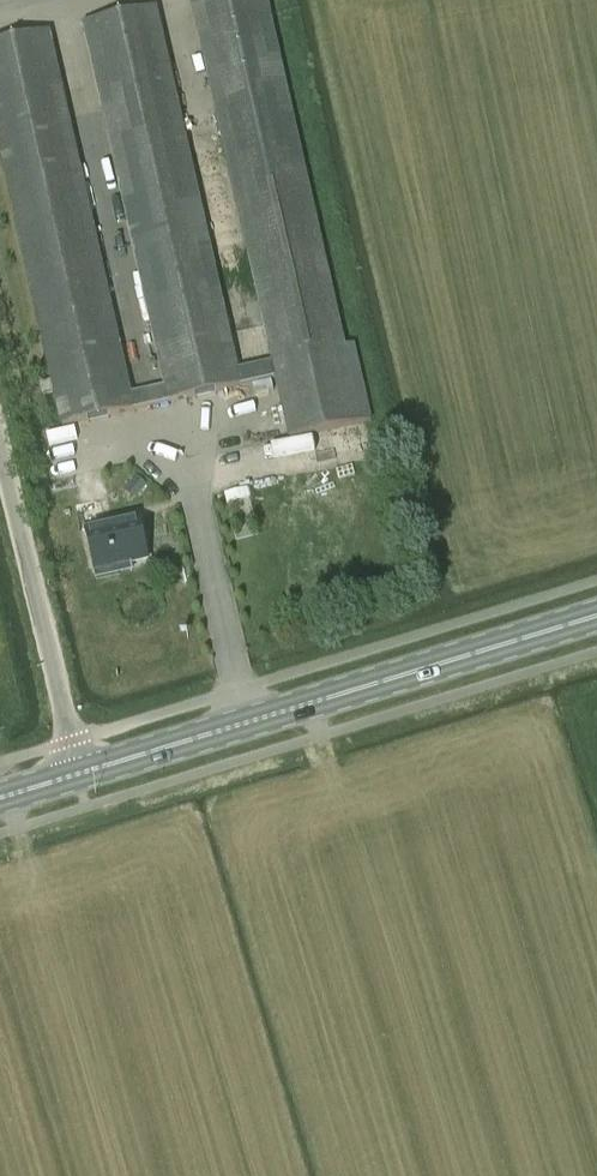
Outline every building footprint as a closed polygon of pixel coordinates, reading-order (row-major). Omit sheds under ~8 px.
[(261,383),(275,379),(288,441),(372,421),(355,345),(346,347),(269,0),(196,0),(189,2),(270,365),(240,371),(158,9),(82,25),(163,388),(132,394),(50,32),(0,44),(0,160),(60,427),(136,411),(136,410),(166,402),(166,403),(244,386),(261,383)] [(127,485),(136,494),(146,483),(136,474),(127,485)] [(227,503),(248,498),(246,487),(225,493),(227,503)] [(148,563),(139,519),(85,531),(95,574),(148,563)]
